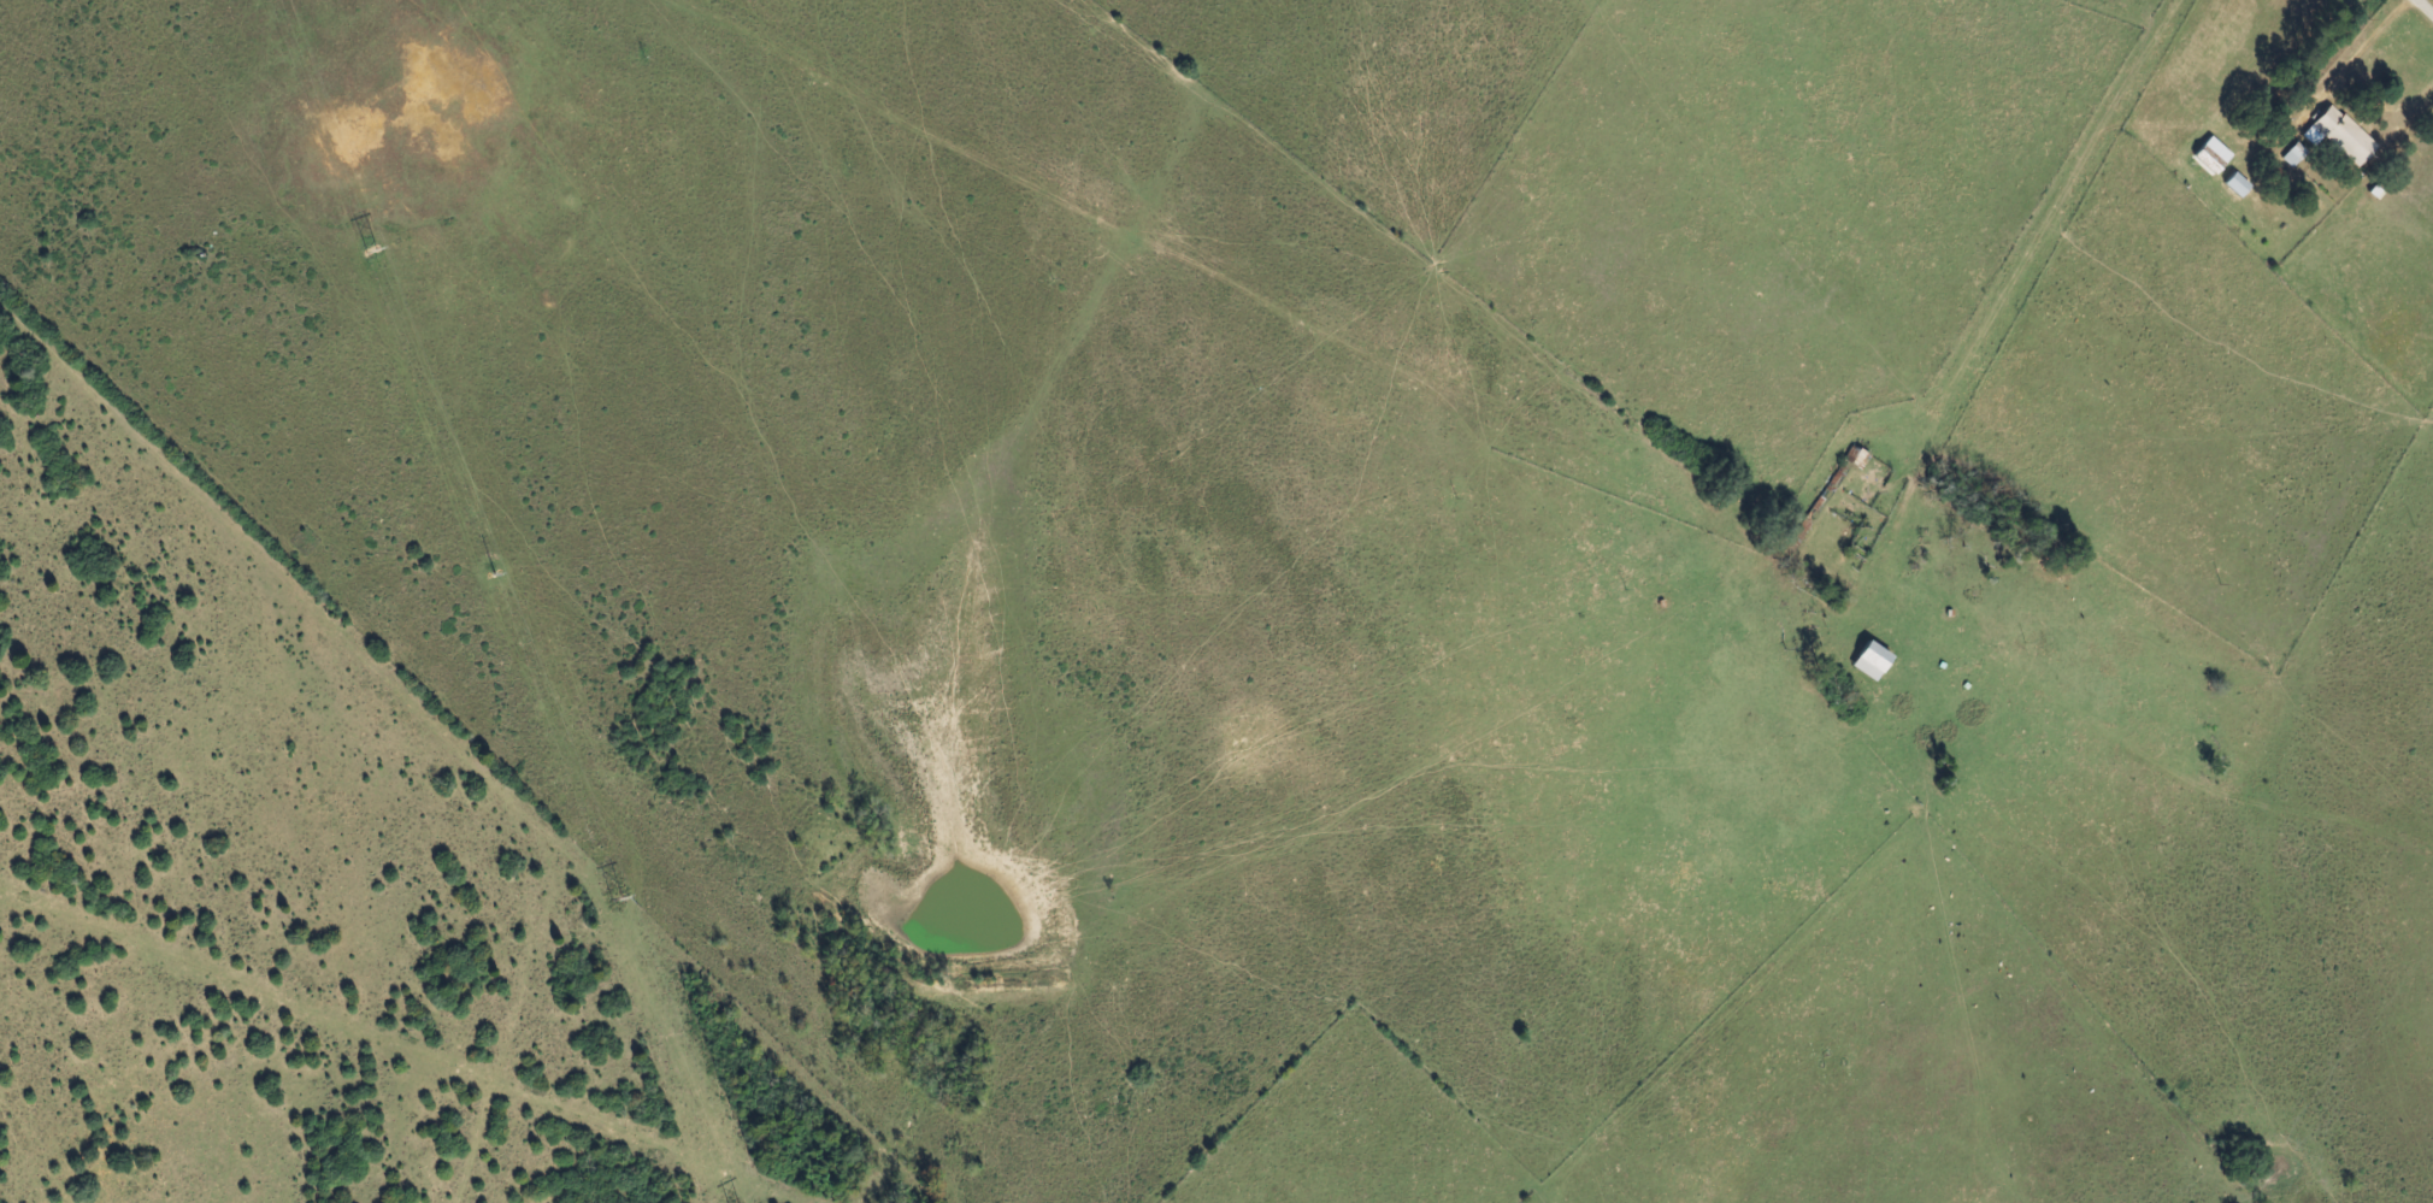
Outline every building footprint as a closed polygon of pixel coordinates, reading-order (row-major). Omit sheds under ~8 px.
[(2359,170),(2379,148),(2333,105),(2304,137),(2316,148),(2325,139),(2359,170)] [(2235,156),(2214,137),(2194,159),(2215,178),(2235,156)] [(2293,169),(2309,156),(2300,145),(2283,158),(2293,169)] [(2252,188),(2237,173),(2226,185),(2242,200),(2252,188)] [(1895,657),(1870,641),(1853,667),(1878,683),(1895,657)]
